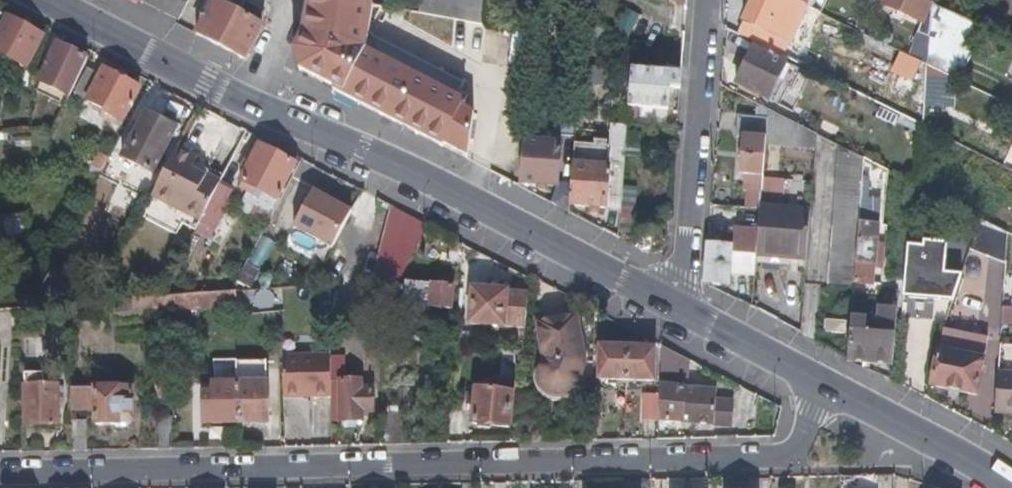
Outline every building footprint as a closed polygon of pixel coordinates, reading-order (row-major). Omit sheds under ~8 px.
[(178,19),(188,0),(140,0),(178,19)] [(250,45),(261,25),(213,0),(212,0),(195,32),(244,57),(250,45)] [(373,6),(338,0),(308,0),(297,48),(303,70),(336,87),(334,92),(468,160),(473,111),(463,107),(465,100),(367,50),(368,40),(373,6)] [(418,18),(479,25),(482,0),(420,0),(418,18)] [(549,2),(546,0),(536,0),(535,6),(543,10),(549,2)] [(687,9),(688,0),(669,0),(687,9)] [(783,2),(788,5),(789,6),(791,1),(790,0),(755,0),(744,23),(749,26),(743,37),(774,52),(788,59),(794,46),(768,34),(778,12),(783,2)] [(932,34),(932,23),(934,4),(924,0),(871,0),(875,2),(919,22),(918,34),(932,34)] [(785,15),(789,6),(788,5),(783,2),(778,12),(785,15)] [(8,61),(12,56),(26,64),(44,32),(0,10),(0,56),(8,61)] [(956,35),(942,27),(933,46),(949,53),(956,35)] [(932,34),(918,34),(916,59),(921,62),(929,66),(931,46),(932,34)] [(40,78),(69,94),(88,55),(59,40),(40,78)] [(788,64),(755,48),(738,84),(737,86),(776,103),(784,85),(779,83),(788,64)] [(682,77),(682,70),(667,62),(664,75),(682,77)] [(100,71),(87,63),(73,90),(86,97),(100,71)] [(100,71),(86,97),(103,106),(122,117),(139,84),(103,65),(100,71)] [(668,111),(669,89),(681,90),(682,77),(664,75),(631,72),(628,107),(668,111)] [(122,117),(103,106),(98,114),(118,124),(122,117)] [(576,138),(578,108),(564,107),(562,137),(576,138)] [(917,116),(902,109),(900,115),(915,123),(917,116)] [(177,126),(145,110),(123,153),(154,170),(177,126)] [(762,190),(766,142),(768,118),(740,117),(738,137),(744,138),(740,176),(745,177),(746,191),(749,192),(747,208),(760,210),(761,204),(762,190)] [(110,154),(116,142),(106,136),(100,149),(110,154)] [(623,190),(628,138),(612,138),(610,155),(574,152),(570,207),(622,212),(623,190)] [(253,186),(275,197),(294,161),(259,143),(253,157),(247,167),(240,180),(243,181),(253,186)] [(558,187),(561,147),(525,144),(522,184),(558,187)] [(859,240),(862,211),(866,160),(839,146),(831,284),(856,285),(857,277),(857,265),(858,262),(859,240)] [(174,151),(149,200),(197,225),(217,186),(201,178),(206,170),(174,151)] [(247,167),(253,157),(247,154),(243,164),(247,167)] [(217,186),(221,178),(206,170),(201,178),(217,186)] [(293,224),(335,244),(354,207),(327,194),(328,192),(314,184),(293,224)] [(197,225),(209,231),(229,192),(217,186),(197,225)] [(264,219),(275,197),(253,186),(251,191),(241,186),(231,204),(264,219)] [(637,236),(641,190),(623,190),(622,212),(621,235),(637,236)] [(807,264),(811,207),(761,204),(760,210),(758,240),(757,242),(757,261),(807,264)] [(422,223),(391,207),(373,281),(400,279),(422,245),(422,223)] [(982,219),(970,250),(1006,263),(1009,233),(982,219)] [(197,225),(194,231),(206,237),(209,231),(197,225)] [(731,277),(755,279),(756,255),(757,242),(758,240),(745,229),(733,228),(733,234),(722,233),(721,239),(716,239),(715,247),(708,247),(706,287),(711,287),(730,288),(731,277)] [(958,280),(962,264),(946,263),(947,231),(923,231),(922,237),(908,236),(906,268),(904,288),(955,291),(958,280)] [(876,265),(878,242),(859,240),(858,262),(876,265)] [(893,370),(899,291),(881,290),(877,335),(859,333),(862,299),(859,299),(861,280),(872,279),(873,266),(857,265),(857,277),(856,285),(848,365),(893,370)] [(806,299),(807,287),(801,282),(777,280),(777,277),(759,275),(758,295),(804,298),(806,299)] [(395,306),(394,287),(389,287),(387,286),(388,282),(380,282),(380,306),(395,306)] [(452,309),(454,288),(435,287),(407,285),(405,308),(430,310),(432,308),(452,309)] [(526,329),(529,294),(474,291),(471,323),(475,325),(526,329)] [(847,320),(849,295),(824,292),(823,318),(837,318),(847,320)] [(236,307),(235,293),(194,295),(196,309),(236,307)] [(196,309),(194,295),(153,298),(154,310),(196,309)] [(586,362),(576,317),(541,324),(548,360),(544,364),(541,370),(541,380),(543,386),(548,392),(555,396),(564,397),(573,394),(580,388),(586,362)] [(985,361),(985,350),(939,340),(937,352),(985,361)] [(656,383),(656,352),(653,350),(601,348),(601,380),(656,383)] [(676,385),(676,352),(662,351),(661,384),(676,385)] [(976,398),(985,361),(937,352),(930,388),(976,398)] [(332,398),(332,353),(284,354),(284,399),(332,398)] [(269,424),(269,386),(258,386),(252,386),(252,371),(220,372),(219,374),(219,382),(215,386),(236,386),(237,424),(269,424)] [(269,386),(268,371),(257,371),(258,386),(269,386)] [(997,375),(995,413),(1011,415),(1011,376),(997,375)] [(44,387),(43,376),(24,376),(25,389),(44,387)] [(374,412),(373,389),(362,389),(361,382),(341,383),(342,421),(362,421),(364,412),(374,412)] [(716,422),(716,398),(699,397),(699,387),(676,385),(661,384),(661,389),(660,421),(716,422)] [(175,398),(174,387),(155,386),(155,398),(175,398)] [(237,424),(236,386),(215,386),(213,388),(213,395),(204,396),(204,424),(207,426),(237,424)] [(213,395),(213,388),(213,386),(204,386),(204,396),(213,395)] [(59,428),(58,401),(58,389),(58,388),(56,387),(44,387),(25,389),(26,429),(59,428)] [(132,421),(132,389),(71,390),(72,411),(95,411),(95,427),(118,427),(119,421),(132,421)] [(660,421),(661,389),(644,389),(643,406),(642,419),(644,421),(660,421)] [(510,428),(513,394),(477,391),(477,397),(476,407),(474,424),(476,425),(510,428)] [(476,407),(477,397),(469,397),(469,406),(476,407)] [(735,421),(735,399),(733,397),(716,398),(716,422),(735,421)] [(403,446),(402,415),(383,415),(383,446),(403,446)] [(173,451),(173,419),(156,419),(157,452),(173,451)] [(88,453),(86,423),(72,423),(72,453),(88,453)]
